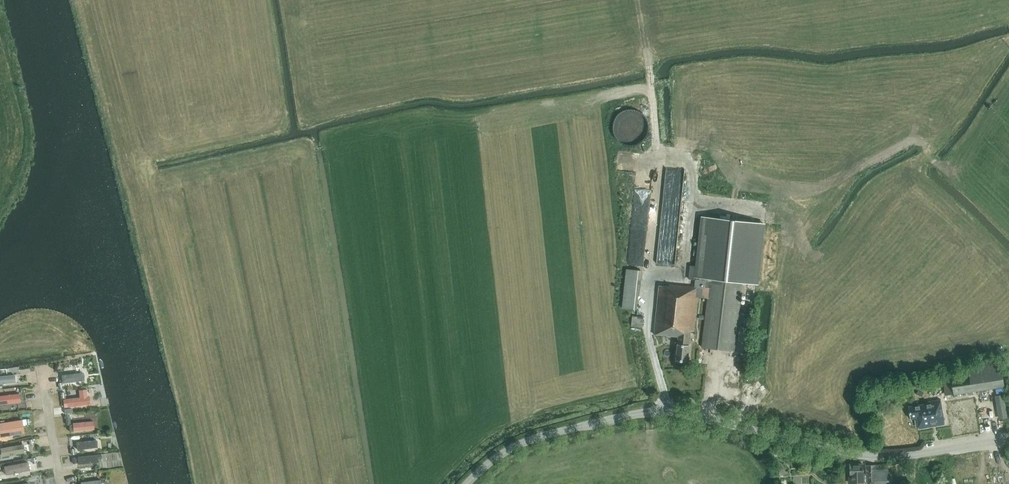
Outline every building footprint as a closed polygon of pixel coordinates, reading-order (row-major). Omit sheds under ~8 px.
[(638,145),(639,144),(640,143),(641,143),(643,141),(645,140),(646,138),(646,137),(647,136),(648,135),(648,134),(648,133),(649,132),(649,131),(649,129),(649,128),(649,127),(649,126),(649,125),(649,123),(648,122),(648,120),(647,119),(647,118),(646,117),(644,115),(643,114),(642,113),(641,112),(639,111),(638,110),(637,110),(635,110),(633,109),(631,109),(628,109),(626,110),(624,110),(621,111),(619,113),(618,114),(617,115),(616,117),(615,118),(614,119),(614,120),(613,121),(613,122),(613,123),(612,124),(612,126),(612,127),(612,129),(612,130),(613,131),(613,133),(613,134),(614,136),(615,137),(615,138),(616,139),(617,140),(619,142),(620,143),(621,143),(624,145),(625,145),(626,145),(629,146),(631,146),(632,146),(634,146),(635,146),(636,145),(638,145)] [(758,284),(765,225),(701,217),(695,266),(694,277),(697,277),(758,284)] [(690,266),(688,279),(695,280),(695,279),(696,279),(697,277),(694,277),(695,266),(690,266)] [(626,272),(622,312),(637,314),(641,274),(626,272)] [(734,351),(742,284),(696,279),(695,279),(695,280),(694,287),(670,284),(669,286),(659,285),(654,334),(678,337),(676,360),(688,361),(691,331),(694,331),(698,297),(707,298),(702,347),(734,351)] [(642,327),(643,318),(632,316),(631,326),(642,327)] [(969,375),(951,378),(951,379),(954,394),(1005,386),(1000,360),(968,365),(969,375)] [(84,372),(61,375),(62,383),(85,380),(84,372)] [(0,376),(0,383),(15,382),(15,374),(0,376)] [(80,396),(66,398),(67,406),(90,403),(89,395),(88,395),(87,388),(79,389),(80,396)] [(0,396),(0,405),(21,402),(19,393),(0,396)] [(997,395),(1000,419),(1006,418),(1002,394),(997,395)] [(925,403),(908,406),(910,419),(917,418),(918,429),(930,427),(929,422),(944,420),(940,399),(925,402),(925,403)] [(0,422),(0,436),(24,432),(22,418),(0,422)] [(93,421),(72,422),(73,431),(94,429),(93,421)] [(98,440),(76,442),(77,449),(99,447),(98,440)] [(0,447),(0,448),(1,456),(24,452),(22,444),(0,447)] [(97,454),(77,457),(78,464),(98,462),(97,454)] [(28,462),(4,466),(5,475),(30,470),(28,462)] [(863,464),(850,464),(850,483),(853,483),(859,483),(864,483),(863,482),(867,482),(867,483),(889,483),(888,473),(888,465),(866,465),(866,474),(863,474),(863,464)]
